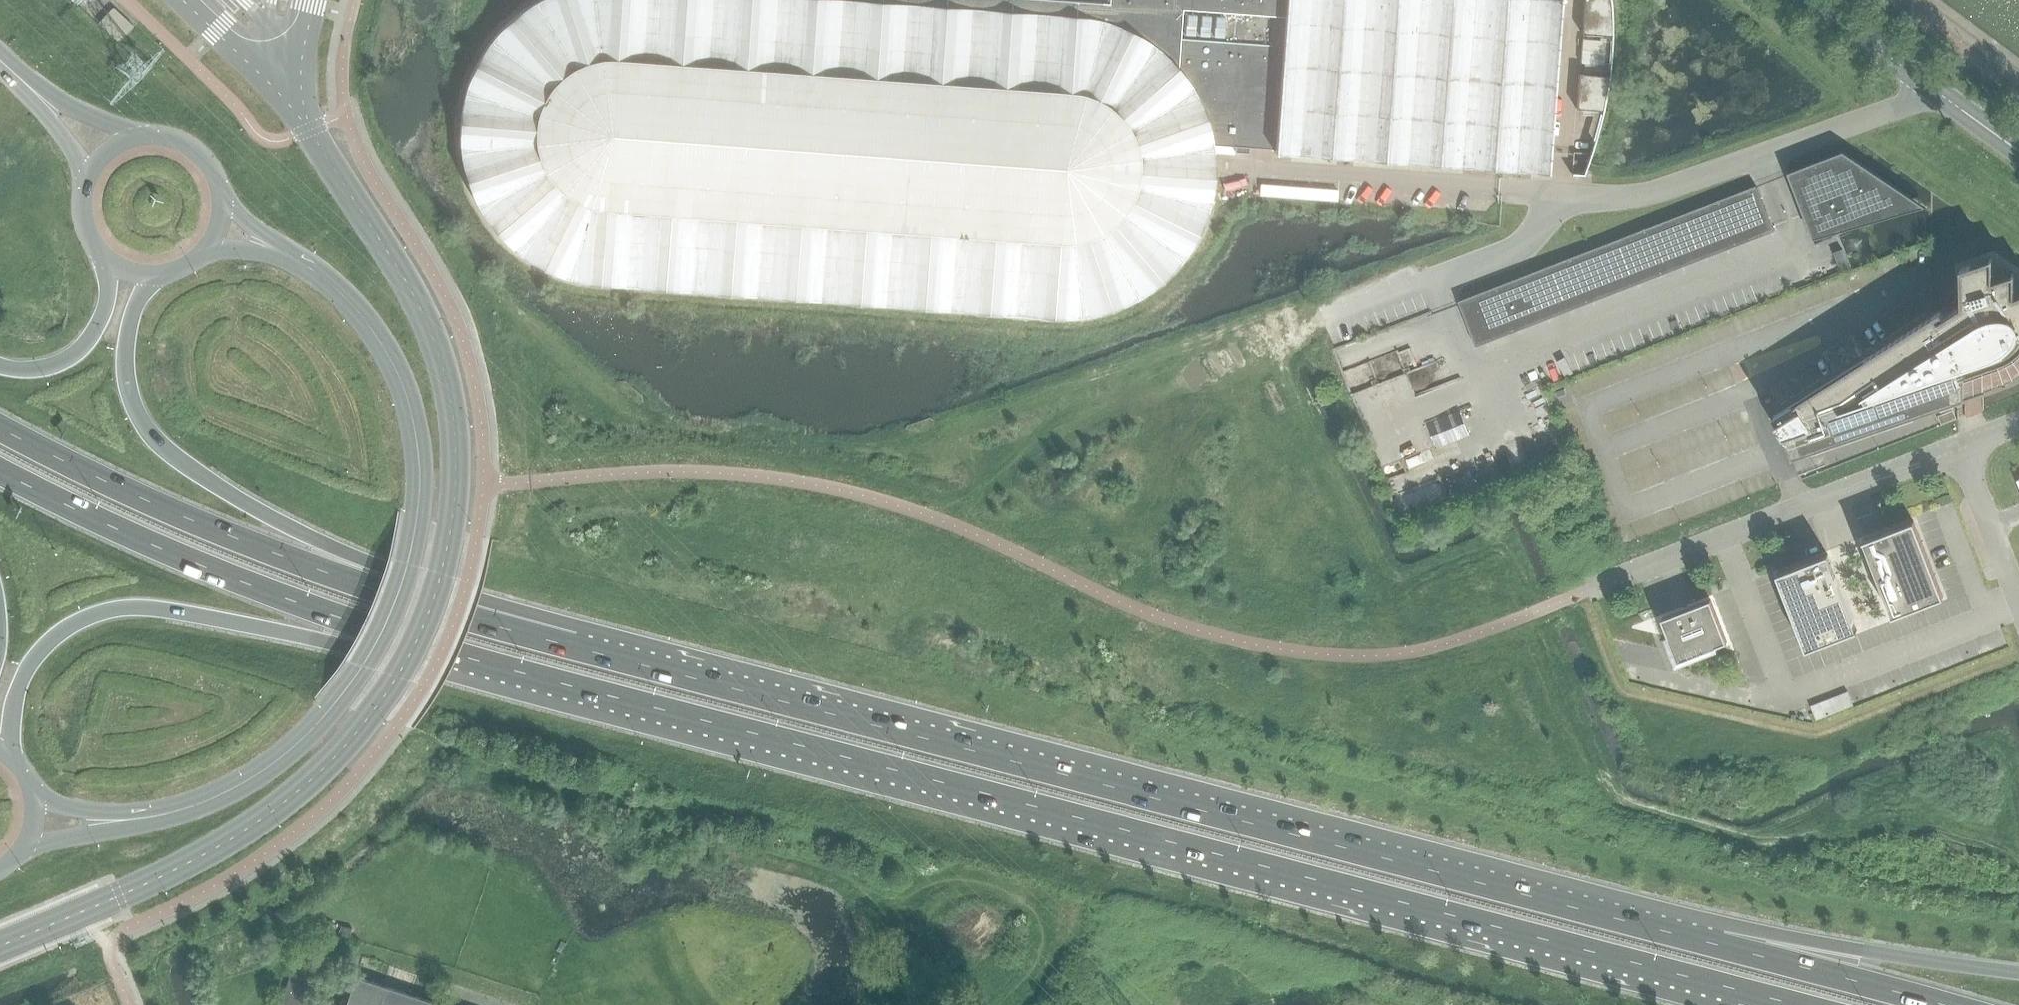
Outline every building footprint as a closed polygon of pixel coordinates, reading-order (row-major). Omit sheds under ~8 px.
[(1051,316),(1063,317),(1075,316),(1087,315),(1098,312),(1121,305),(1132,300),(1142,294),(1152,287),(1161,280),(1170,272),(1178,263),(1185,254),(1191,244),(1197,233),(1202,223),(1206,211),(1209,200),(1211,188),(1213,177),(1213,165),(1212,153),(1211,144),(1273,149),(1273,152),(1502,169),(1546,172),(1547,161),(1559,0),(532,0),(527,3),(517,10),(508,17),(499,25),(491,34),(484,43),(477,53),(471,63),(466,74),(462,85),(459,97),(457,108),(456,120),(455,132),(456,143),(457,155),(459,167),(463,178),(467,189),(472,200),(477,210),(484,220),(503,240),(512,248),(521,255),(531,262),(542,267),(552,272),(564,276),(575,280),(587,282),(598,283),(1051,316)] [(1580,34),(1611,36),(1610,2),(1609,0),(1583,0),(1580,34)] [(113,8),(98,23),(118,42),(133,27),(113,8)] [(1603,65),(1605,41),(1581,40),(1580,63),(1603,65)] [(1577,74),(1576,98),(1575,108),(1601,110),(1604,100),(1608,76),(1577,74)] [(1842,152),(1787,173),(1788,174),(1811,235),(1813,239),(1848,228),(1924,207),(1901,191),(1843,153),(1842,152)] [(1458,301),(1475,346),(1773,231),(1755,186),(1458,301)] [(2014,295),(2014,273),(1992,280),(1992,257),(1960,268),(1960,306),(1944,316),(1940,310),(1773,416),(1777,421),(1775,423),(1783,436),(1785,435),(1792,455),(2007,382),(2011,380),(2015,378),(2018,376),(2018,294),(2014,295)] [(1429,420),(1440,446),(1474,431),(1463,405),(1429,420)] [(1864,542),(1891,615),(1890,616),(1891,617),(1942,597),(1913,521),(1862,541),(1862,542),(1864,542)] [(1776,574),(1805,650),(1856,630),(1856,629),(1855,629),(1826,556),(1827,556),(1827,554),(1776,574)] [(1959,561),(1947,565),(1961,610),(1973,607),(1959,561)] [(1661,618),(1677,661),(1726,642),(1710,599),(1661,618)] [(1820,716),(1857,704),(1853,690),(1816,702),(1820,716)] [(354,977),(345,1004),(439,1004),(354,977)]
